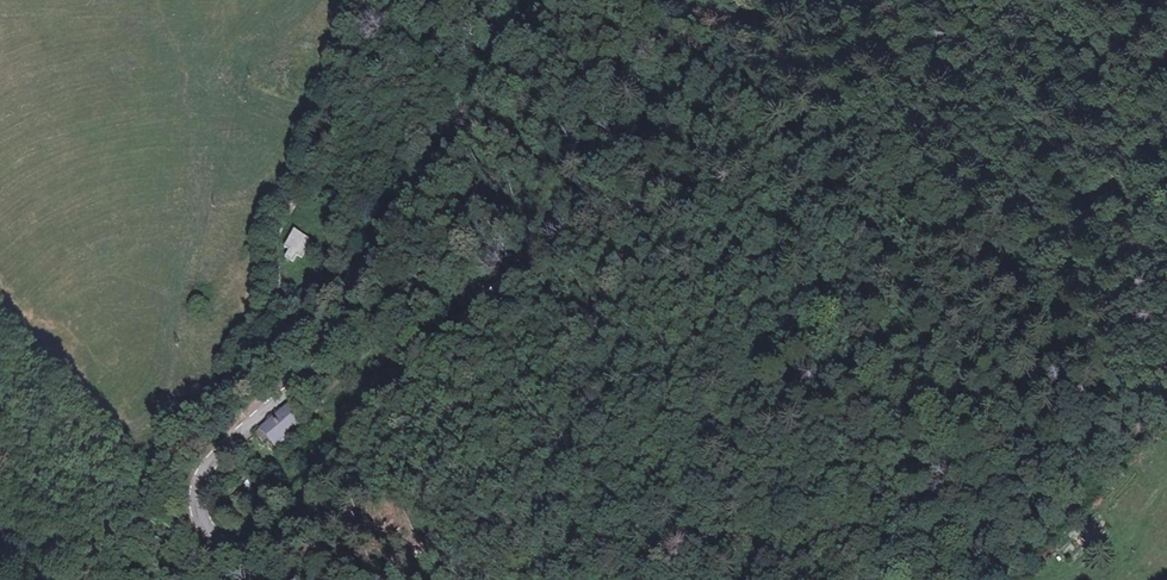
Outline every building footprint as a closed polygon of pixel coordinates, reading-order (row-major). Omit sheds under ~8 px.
[(295,231),(282,256),(297,264),(310,239),(295,231)] [(302,424),(287,408),(263,431),(278,447),(302,424)]
